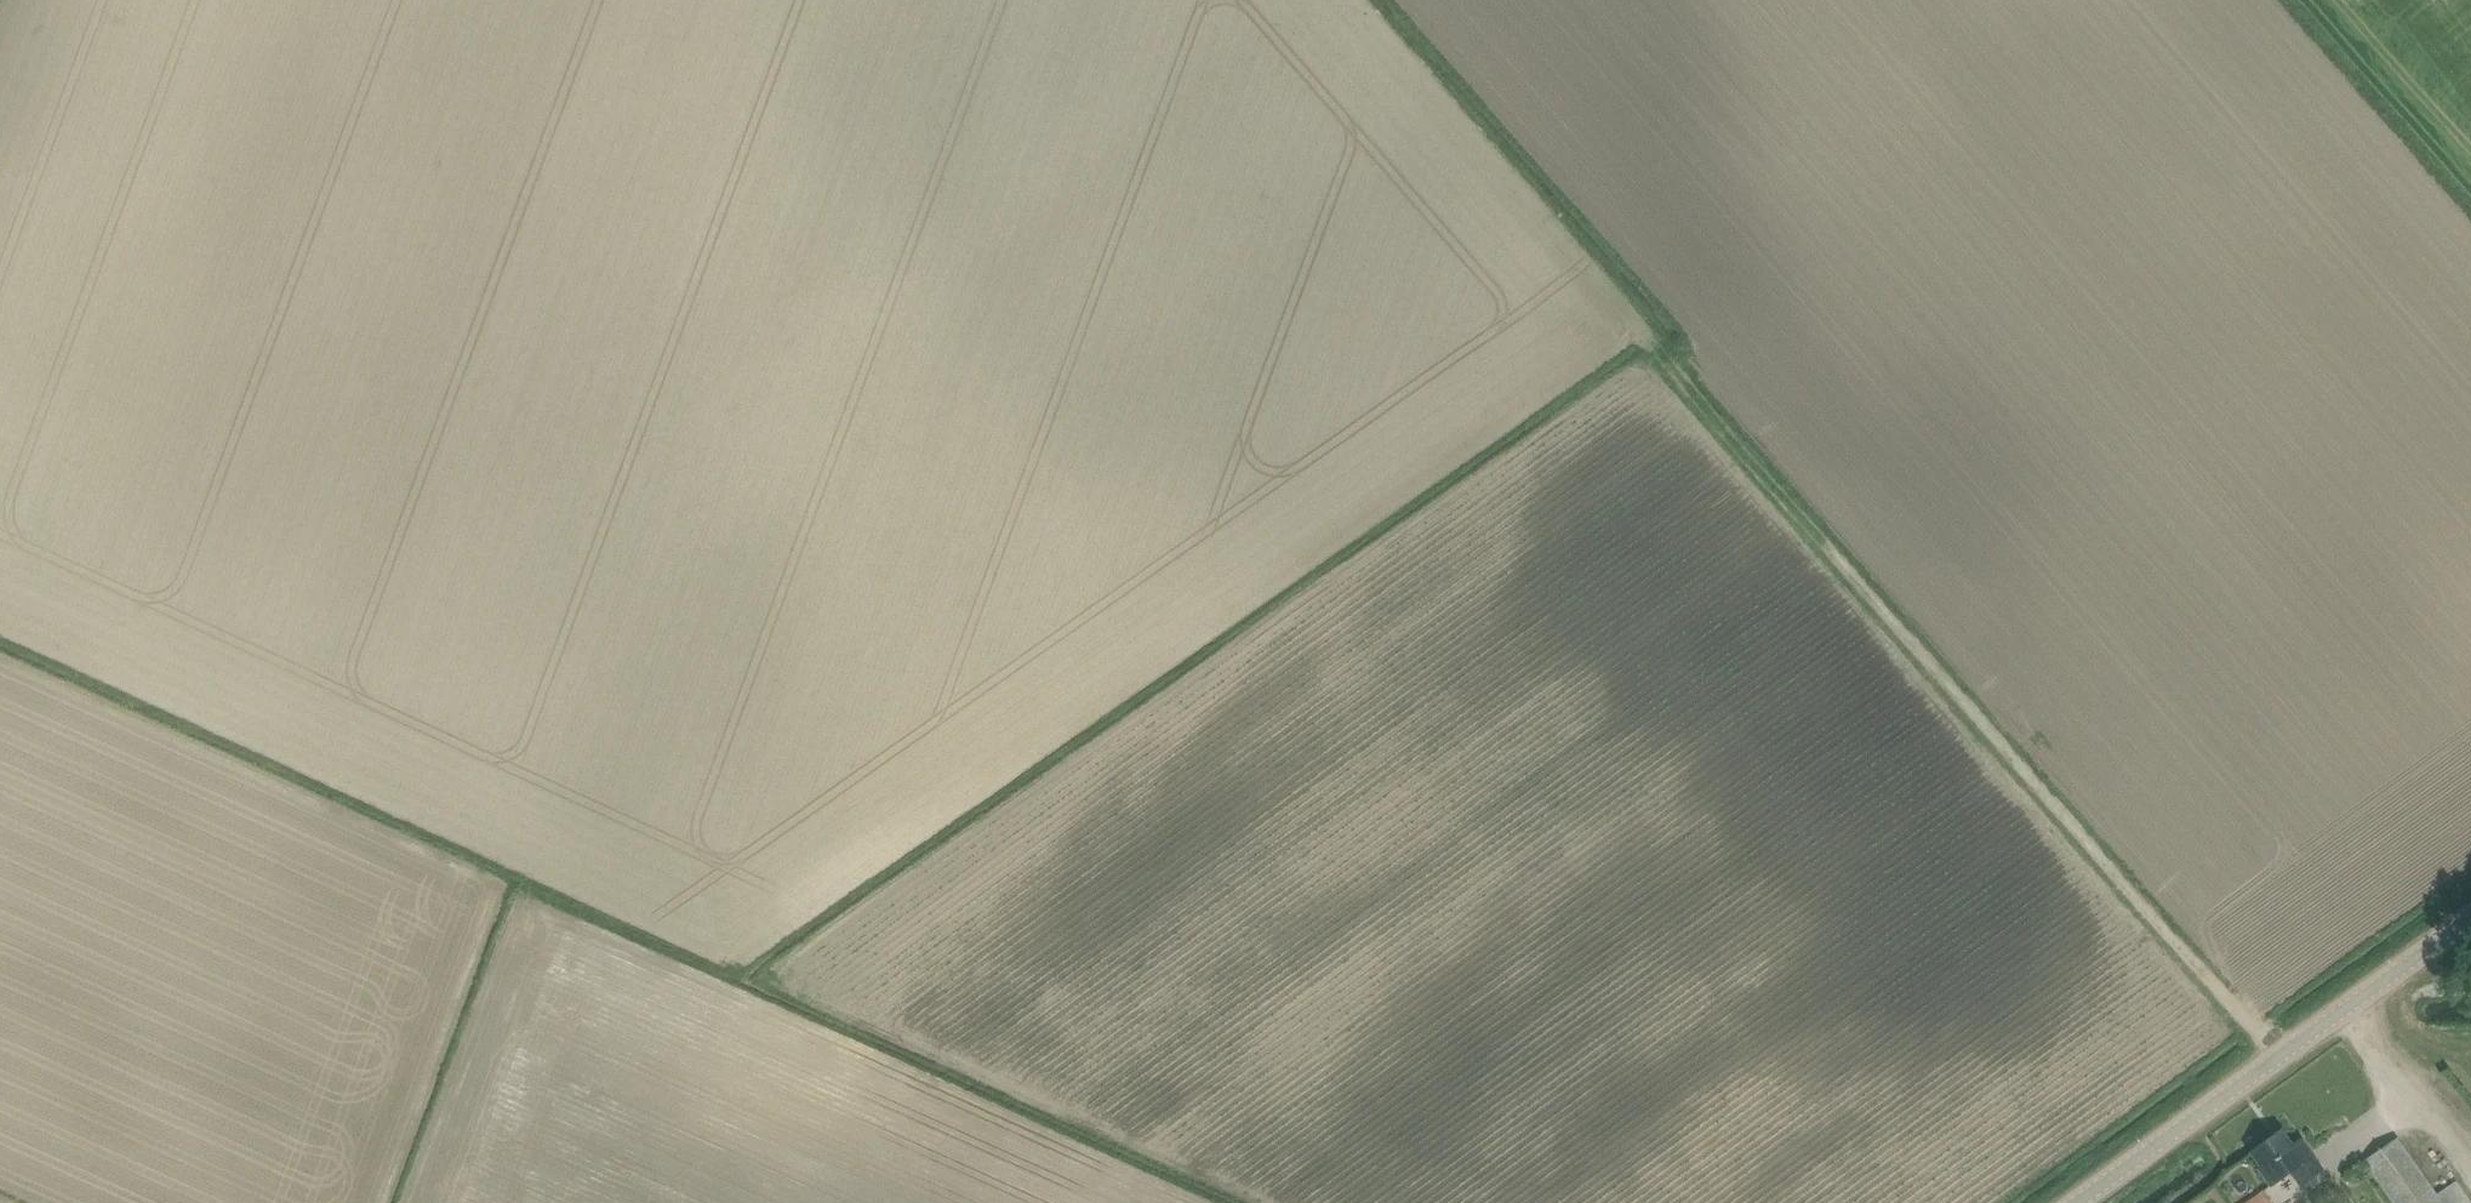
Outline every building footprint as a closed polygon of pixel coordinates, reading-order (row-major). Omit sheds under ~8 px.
[(2301,1139),(2292,1146),(2281,1131),(2253,1151),(2264,1166),(2262,1168),(2273,1184),(2293,1171),(2302,1183),(2322,1169),(2301,1139)] [(2437,1194),(2397,1137),(2366,1160),(2396,1202),(2443,1202),(2437,1194)] [(2245,1202),(2269,1202),(2262,1192),(2245,1202)]
